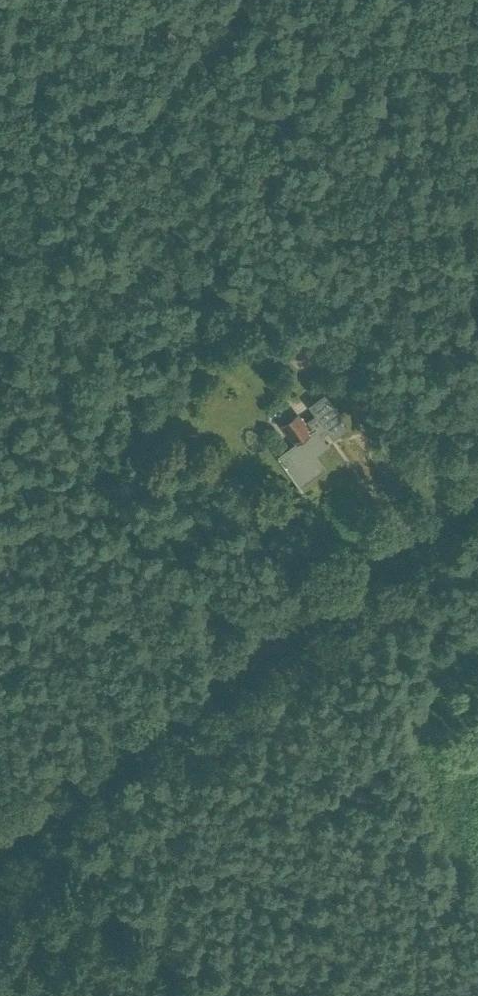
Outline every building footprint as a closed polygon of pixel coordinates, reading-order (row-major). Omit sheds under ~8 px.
[(12,201),(0,188),(0,213),(12,201)] [(227,355),(219,362),(225,368),(233,362),(227,355)] [(278,458),(298,486),(323,468),(313,454),(326,445),(319,436),(328,430),(333,437),(348,426),(326,396),(311,406),(317,416),(308,423),(311,428),(307,431),(296,415),(283,425),(297,444),(278,458)]
